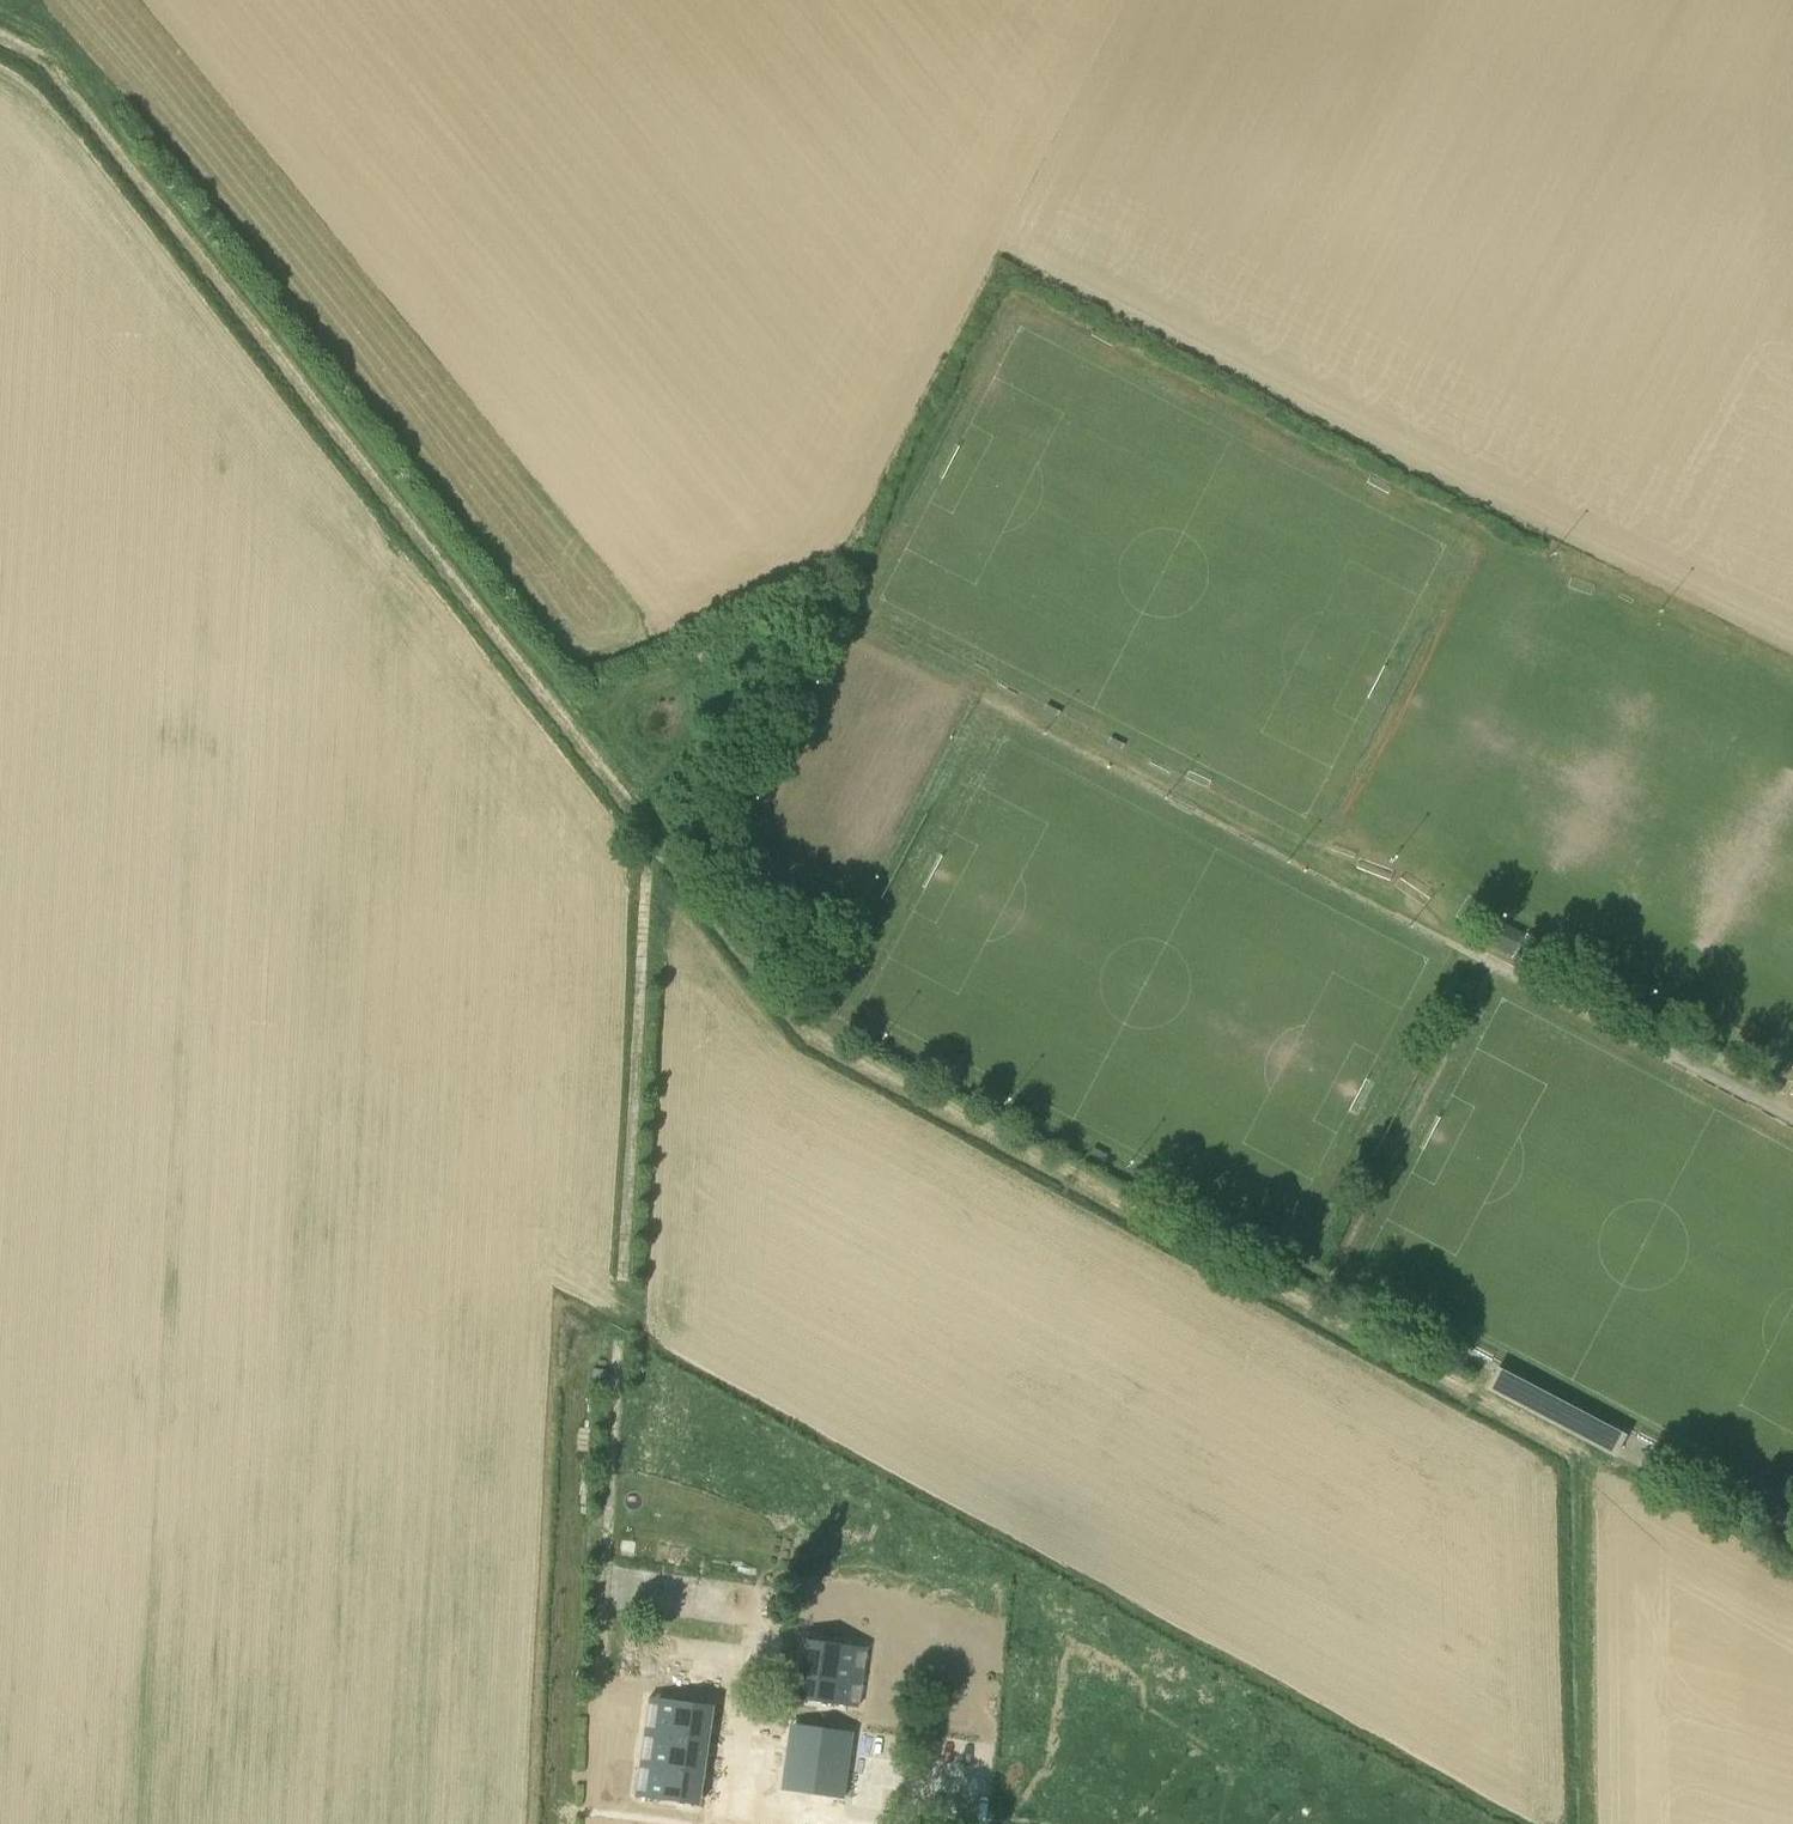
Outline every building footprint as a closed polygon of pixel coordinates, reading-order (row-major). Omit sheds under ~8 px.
[(1485,944),(1513,959),(1525,935),(1497,921),(1485,944)] [(853,1677),(857,1647),(808,1640),(804,1670),(853,1677)] [(849,1706),(853,1677),(804,1670),(800,1700),(849,1706)] [(705,1739),(709,1706),(660,1699),(655,1732),(705,1739)] [(843,1799),(852,1732),(804,1725),(795,1791),(843,1799)] [(700,1772),(705,1739),(655,1732),(651,1765),(700,1772)] [(696,1805),(700,1772),(651,1765),(646,1798),(696,1805)]
